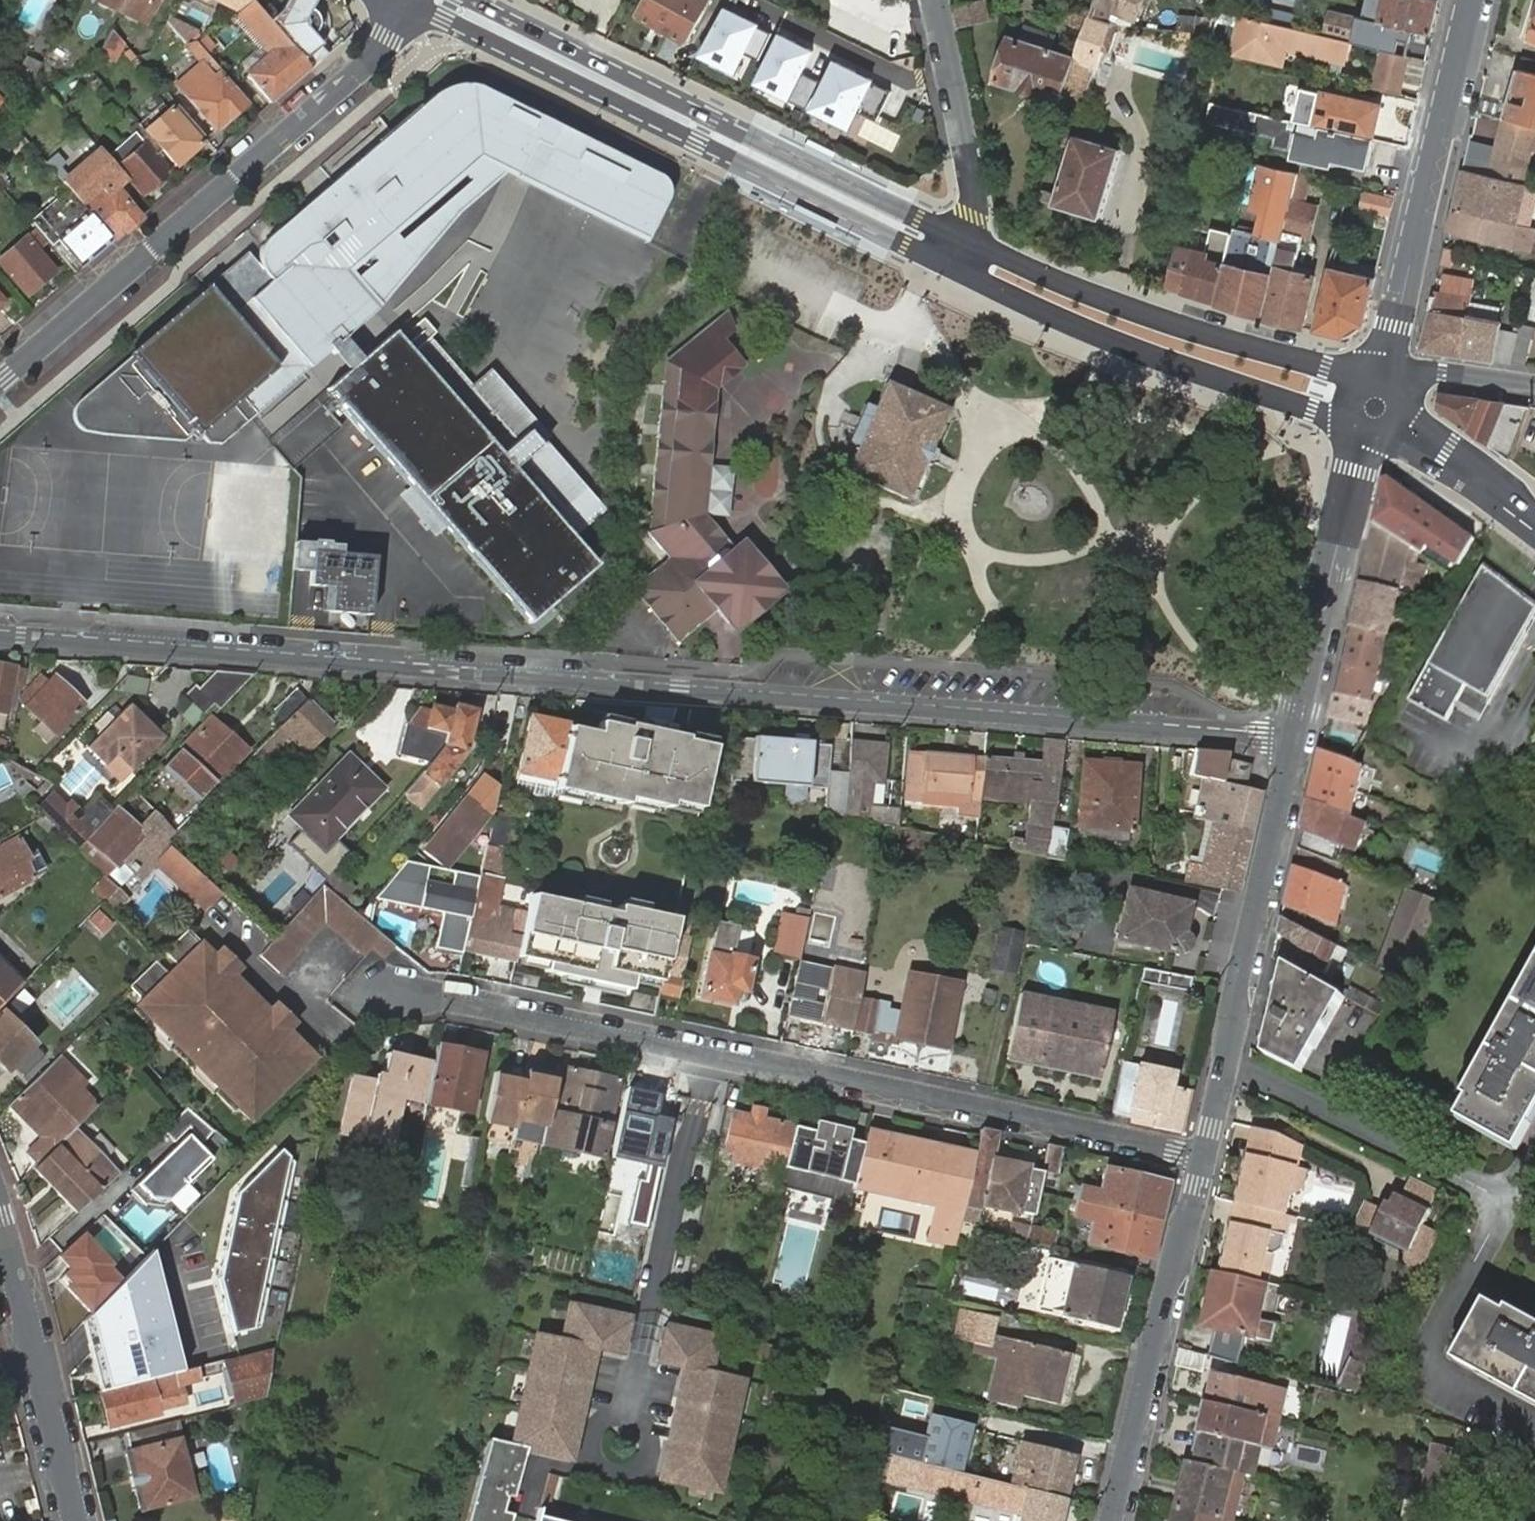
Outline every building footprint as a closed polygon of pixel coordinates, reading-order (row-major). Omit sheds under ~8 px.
[(146,24),(158,0),(99,0),(146,24)] [(222,1),(226,5),(237,12),(239,11),(252,0),(220,0),(222,1)] [(271,104),(311,69),(270,21),(252,0),(239,11),(261,35),(267,30),(280,46),(263,61),(256,53),(242,65),(249,73),(247,75),(271,104)] [(311,69),(328,54),(321,45),(322,44),(323,44),(323,43),(323,42),(324,42),(324,41),(325,41),(325,40),(326,39),(326,38),(321,35),(322,34),(322,33),(322,32),(323,31),(323,30),(323,29),(323,28),(323,27),(323,26),(324,25),(324,24),(324,23),(323,22),(323,21),(323,19),(323,18),(322,17),(322,16),(322,15),(322,14),(321,13),(320,12),(319,11),(319,10),(318,10),(323,6),(323,5),(322,5),(322,4),(321,4),(321,3),(320,3),(319,2),(319,1),(318,1),(317,0),(286,0),(280,12),(270,21),(311,69)] [(639,16),(686,43),(710,0),(648,0),(639,16)] [(959,25),(989,18),(985,0),(978,0),(955,4),(959,25)] [(1092,11),(1091,15),(1107,21),(1111,10),(1136,19),(1143,0),(1097,0),(1096,4),(1092,11)] [(1434,33),(1442,0),(1384,0),(1383,5),(1380,18),(1378,19),(1377,21),(1405,27),(1434,33)] [(1092,11),(1072,5),(1065,21),(1086,29),(1091,15),(1092,11)] [(770,28),(735,9),(709,57),(744,76),(770,28)] [(1061,102),(1059,109),(1071,113),(1074,103),(1083,105),(1102,50),(1109,52),(1118,25),(1107,21),(1091,15),(1086,29),(1075,58),(1061,102)] [(1201,32),(1210,33),(1211,23),(1202,21),(1202,17),(1182,15),(1181,30),(1199,32),(1201,32)] [(1237,37),(1232,56),(1257,61),(1273,65),(1281,67),(1284,48),(1321,57),(1344,62),(1347,54),(1349,42),(1242,16),(1237,37)] [(165,18),(161,32),(190,40),(194,26),(165,18)] [(1377,21),(1375,34),(1402,40),(1405,27),(1377,21)] [(1209,44),(1210,33),(1201,32),(1199,32),(1197,43),(1209,44)] [(825,53),(789,34),(762,84),(798,103),(825,53)] [(97,53),(113,61),(122,43),(106,35),(97,53)] [(1010,37),(996,80),(1061,102),(1075,58),(1010,37)] [(196,42),(184,44),(203,65),(176,86),(189,101),(216,131),(246,105),(220,74),(221,73),(196,42)] [(1408,56),(1381,49),(1371,89),(1399,95),(1408,56)] [(27,57),(14,84),(20,87),(31,84),(41,64),(27,57)] [(886,81),(843,61),(819,111),(861,132),(886,81)] [(1519,69),(1507,113),(1505,117),(1534,124),(1534,72),(1519,69)] [(274,284),(253,302),(312,370),(332,352),(336,357),(344,350),(340,346),(346,340),(379,312),(345,274),(481,156),(648,238),(667,201),(667,191),(667,188),(665,184),(664,181),(662,179),(659,177),(657,175),(477,87),(472,86),(465,86),(461,86),(455,87),(449,88),(443,90),(439,93),(435,95),(430,99),(417,109),(389,133),(268,238),(264,242),(262,246),(261,251),(260,257),(260,262),(262,267),(264,273),(274,284)] [(1320,92),(1313,125),(1373,139),(1380,105),(1320,92)] [(1301,123),(1211,103),(1206,123),(1275,138),(1273,146),(1290,150),(1294,135),(1298,136),(1299,134),(1299,130),(1301,123)] [(160,151),(174,167),(202,144),(198,140),(202,137),(175,107),(171,110),(169,108),(167,110),(162,104),(137,125),(144,133),(160,151)] [(1505,117),(1490,176),(1525,185),(1533,152),(1534,152),(1534,124),(1505,117)] [(22,137),(8,121),(4,133),(4,134),(13,145),(22,137)] [(1313,125),(1301,123),(1299,130),(1299,134),(1298,136),(1294,155),(1293,157),(1331,166),(1333,157),(1367,165),(1373,139),(1313,125)] [(144,133),(137,125),(130,131),(133,134),(107,157),(141,196),(168,172),(158,160),(154,156),(159,152),(160,151),(144,133)] [(1055,204),(1100,218),(1121,149),(1075,136),(1063,132),(1059,144),(1072,148),(1058,194),(1045,190),(1042,200),(1055,204)] [(1233,235),(1226,264),(1216,303),(1263,318),(1273,275),(1279,248),(1280,246),(1291,199),(1297,173),(1261,165),(1245,238),(1233,235)] [(1463,169),(1454,209),(1529,227),(1534,204),(1534,187),(1525,185),(1490,176),(1463,169)] [(1313,177),(1297,173),(1291,199),(1307,203),(1313,177)] [(112,241),(138,218),(120,197),(122,195),(109,180),(100,188),(96,184),(77,200),(86,211),(112,241)] [(1395,200),(1348,188),(1345,205),(1390,216),(1395,200)] [(74,273),(112,241),(86,211),(77,200),(69,191),(31,223),(37,230),(47,242),(48,243),(74,273)] [(1273,275),(1263,318),(1303,327),(1314,276),(1312,276),(1295,271),(1296,266),(1299,253),(1303,236),(1310,238),(1318,206),(1307,203),(1291,199),(1280,246),(1279,248),(1273,275)] [(1449,230),(1533,249),(1534,239),(1534,228),(1529,227),(1454,209),(1449,230)] [(1176,254),(1168,287),(1182,292),(1216,303),(1226,264),(1233,235),(1233,233),(1210,227),(1204,252),(1193,249),(1178,246),(1176,254)] [(47,242),(37,230),(0,261),(0,263),(26,294),(53,272),(36,252),(47,242)] [(247,253),(208,287),(209,289),(234,318),(253,302),(274,284),(264,273),(247,253)] [(1355,272),(1330,266),(1315,331),(1344,337),(1365,325),(1376,278),(1355,272)] [(234,318),(209,289),(84,397),(80,402),(79,408),(78,414),(80,420),(83,426),(88,430),(107,434),(186,444),(198,433),(209,446),(223,447),(258,416),(244,399),(278,369),(234,318)] [(1460,356),(1468,317),(1472,296),(1465,295),(1464,301),(1433,295),(1430,310),(1421,350),(1460,356)] [(742,365),(721,338),(732,329),(728,315),(668,360),(664,394),(663,394),(651,504),(653,505),(651,533),(672,557),(635,589),(677,639),(706,615),(702,611),(711,603),(727,621),(729,623),(734,630),(782,590),(742,541),(732,549),(703,513),(712,423),(715,387),(742,365)] [(1460,356),(1494,362),(1501,323),(1468,317),(1460,356)] [(349,371),(327,390),(528,623),(595,565),(513,469),(540,446),(528,431),(500,455),(394,332),(363,359),(349,371)] [(1512,364),(1524,366),(1528,338),(1516,336),(1512,364)] [(344,350),(336,357),(349,371),(363,359),(346,340),(340,346),(344,350)] [(846,471),(906,498),(926,453),(946,409),(885,382),(846,471)] [(1510,460),(1531,407),(1443,393),(1439,409),(1510,460)] [(1213,403),(1194,397),(1192,403),(1211,409),(1213,403)] [(1427,548),(1447,518),(1388,478),(1383,479),(1373,524),(1419,553),(1423,556),(1427,548)] [(1458,569),(1475,538),(1447,518),(1427,548),(1458,569)] [(1419,553),(1373,524),(1361,582),(1400,592),(1403,580),(1423,585),(1427,569),(1416,566),(1419,553)] [(314,544),(295,542),(293,570),(312,571),(311,586),(325,587),(333,588),(331,612),(371,616),(376,556),(339,553),(340,546),(327,545),(327,543),(314,542),(314,544)] [(1483,566),(1408,700),(1445,720),(1465,684),(1486,696),(1534,609),(1534,605),(1483,566)] [(1443,594),(1449,583),(1444,580),(1438,591),(1443,594)] [(1361,582),(1350,628),(1388,637),(1389,638),(1400,592),(1361,582)] [(331,612),(333,588),(325,587),(323,612),(331,612)] [(1397,640),(1406,642),(1411,627),(1401,625),(1397,640)] [(1341,669),(1378,678),(1388,637),(1350,628),(1341,669)] [(23,669),(0,665),(0,712),(5,713),(9,688),(19,690),(23,669)] [(1335,693),(1383,705),(1384,703),(1372,701),(1378,678),(1341,669),(1335,693)] [(211,699),(236,673),(216,672),(199,689),(195,686),(184,696),(203,715),(215,703),(211,699)] [(253,675),(236,673),(211,699),(215,703),(220,708),(253,675)] [(41,675),(18,699),(25,707),(39,721),(53,734),(54,735),(83,704),(54,677),(49,682),(41,675)] [(124,692),(142,696),(146,679),(127,675),(124,692)] [(287,720),(308,699),(296,687),(275,708),(287,720)] [(1351,763),(1363,742),(1370,728),(1383,705),(1335,693),(1329,719),(1322,751),(1351,763)] [(334,726),(308,699),(287,720),(279,728),(240,767),(236,771),(240,774),(244,771),(252,779),(291,740),(305,755),(334,726)] [(90,744),(86,748),(105,766),(115,755),(131,771),(163,739),(129,705),(90,744)] [(430,710),(419,708),(417,710),(413,716),(407,724),(446,734),(444,744),(442,747),(430,763),(421,774),(412,783),(422,791),(425,793),(434,781),(439,785),(461,756),(465,751),(474,711),(453,705),(451,712),(431,706),(430,710)] [(530,718),(518,773),(555,781),(566,729),(567,726),(530,718)] [(600,718),(598,725),(625,730),(626,726),(627,724),(600,718)] [(246,751),(209,719),(163,768),(198,800),(246,751)] [(53,734),(39,721),(32,729),(45,742),(53,734)] [(643,723),(641,729),(670,735),(671,729),(643,723)] [(446,734),(407,724),(399,754),(430,763),(442,747),(444,744),(446,734)] [(709,762),(712,747),(708,746),(683,741),(684,738),(670,735),(641,729),(626,726),(625,730),(598,725),(597,724),(594,735),(566,729),(555,781),(553,788),(557,790),(609,801),(625,805),(626,799),(653,804),(669,808),(671,802),(696,807),(699,808),(708,768),(709,762)] [(683,741),(708,746),(710,739),(685,734),(684,738),(683,741)] [(735,738),(732,780),(750,782),(780,784),(806,786),(827,787),(825,807),(830,813),(832,813),(844,816),(848,779),(848,775),(848,773),(828,771),(830,745),(811,744),(811,742),(775,738),(754,737),(754,739),(735,738)] [(1046,737),(1045,762),(1044,772),(1060,773),(1066,739),(1046,737)] [(848,773),(848,775),(848,779),(850,779),(848,802),(846,816),(851,816),(866,818),(867,804),(871,781),(881,782),(881,780),(883,746),(851,742),(848,773)] [(8,746),(4,744),(1,750),(8,753),(10,748),(8,746)] [(1227,752),(1195,750),(1190,775),(1206,779),(1220,782),(1227,752)] [(958,815),(978,817),(980,798),(984,757),(909,751),(905,801),(959,806),(958,815)] [(1315,776),(1358,792),(1364,767),(1351,763),(1322,751),(1315,776)] [(120,782),(131,771),(115,755),(105,766),(120,782)] [(334,838),(381,788),(348,756),(291,816),(305,829),(325,848),(334,838)] [(1011,849),(1045,856),(1050,826),(1050,824),(1060,773),(1044,772),(1045,762),(984,757),(980,798),(1032,802),(1029,821),(1025,842),(1013,839),(1011,849)] [(1229,760),(1224,780),(1244,785),(1249,765),(1229,760)] [(1083,826),(1128,830),(1131,830),(1137,766),(1084,761),(1079,825),(1083,826)] [(52,783),(36,775),(30,784),(44,792),(52,783)] [(1349,816),(1352,817),(1358,792),(1315,776),(1310,801),(1349,816)] [(1213,823),(1251,831),(1261,792),(1253,790),(1220,782),(1206,779),(1204,787),(1196,819),(1205,821),(1213,823)] [(883,781),(881,780),(881,782),(871,781),(867,804),(882,806),(883,781)] [(422,791),(412,783),(403,793),(415,805),(425,793),(422,791)] [(806,786),(786,785),(785,798),(791,801),(800,802),(806,800),(806,786)] [(607,807),(609,801),(557,790),(555,796),(607,807)] [(36,809),(44,817),(46,819),(49,822),(64,807),(51,794),(36,809)] [(57,830),(74,846),(77,849),(86,839),(113,810),(112,809),(109,805),(98,796),(81,814),(68,802),(64,807),(49,822),(57,830)] [(423,851),(446,869),(490,815),(489,814),(491,807),(486,802),(481,808),(467,797),(423,851)] [(651,810),(653,804),(626,799),(625,805),(651,810)] [(1310,801),(1302,831),(1339,845),(1342,836),(1345,826),(1349,816),(1310,801)] [(694,814),(696,807),(671,802),(669,808),(694,814)] [(867,822),(897,824),(898,807),(868,805),(867,822)] [(86,839),(77,849),(84,857),(105,879),(116,866),(118,867),(128,855),(140,867),(150,857),(204,911),(210,907),(223,894),(205,877),(202,874),(188,860),(184,856),(167,840),(174,832),(165,822),(161,818),(145,835),(116,807),(113,810),(86,839)] [(179,808),(165,822),(174,832),(188,819),(189,818),(179,808)] [(494,815),(488,846),(505,849),(512,819),(494,815)] [(1352,817),(1349,816),(1345,826),(1342,836),(1339,845),(1356,852),(1367,823),(1361,820),(1358,819),(1353,818),(1352,817)] [(51,837),(57,830),(49,822),(46,819),(40,825),(51,837)] [(188,819),(174,832),(167,840),(184,856),(188,860),(208,840),(188,819)] [(1205,821),(1195,863),(1202,865),(1213,823),(1205,821)] [(1185,882),(1222,889),(1237,892),(1251,831),(1213,823),(1202,865),(1195,863),(1190,862),(1185,882)] [(1045,856),(1045,857),(1071,862),(1074,850),(1064,848),(1068,829),(1050,826),(1045,856)] [(1127,842),(1128,830),(1083,826),(1081,838),(1127,842)] [(33,878),(31,874),(41,870),(33,855),(28,858),(17,837),(0,846),(0,895),(33,878)] [(478,879),(463,950),(515,962),(517,956),(523,924),(493,918),(509,850),(505,849),(488,846),(486,845),(478,879)] [(1302,855),(1299,868),(1333,875),(1335,863),(1302,855)] [(478,879),(405,862),(375,896),(443,910),(436,945),(463,950),(478,879)] [(1294,866),(1285,906),(1336,927),(1340,909),(1343,897),(1345,885),(1294,866)] [(91,891),(102,903),(115,890),(109,883),(103,888),(99,884),(91,891)] [(322,885),(272,941),(291,960),(325,923),(340,934),(358,915),(322,885)] [(1177,956),(1179,950),(1180,950),(1181,950),(1182,950),(1183,949),(1184,949),(1185,948),(1186,948),(1188,938),(1188,937),(1187,936),(1187,935),(1186,935),(1185,934),(1184,933),(1183,933),(1182,933),(1182,930),(1174,928),(1176,919),(1179,906),(1180,901),(1128,889),(1124,906),(1118,934),(1117,938),(1176,951),(1175,955),(1177,956)] [(1383,969),(1402,979),(1414,957),(1426,937),(1444,903),(1411,891),(1391,945),(1383,969)] [(530,894),(523,924),(517,956),(520,957),(545,963),(544,969),(544,972),(562,976),(585,981),(603,985),(626,990),(629,990),(632,982),(633,975),(658,981),(662,982),(670,941),(671,934),(674,921),(675,918),(644,911),(620,907),(617,906),(616,913),(600,910),(575,904),(530,894)] [(375,896),(359,914),(370,924),(375,896)] [(576,898),(575,904),(600,910),(602,904),(576,898)] [(620,907),(644,911),(645,906),(622,901),(620,907)] [(808,918),(810,911),(797,908),(796,915),(808,918)] [(84,923),(100,936),(111,923),(95,910),(84,923)] [(799,960),(808,918),(796,915),(781,912),(771,954),(799,961),(799,960)] [(359,914),(358,915),(340,934),(366,956),(373,947),(385,958),(395,946),(370,924),(359,914)] [(1282,918),(1278,935),(1284,938),(1290,942),(1283,954),(1293,959),(1326,975),(1334,959),(1339,947),(1292,923),(1282,918)] [(680,922),(674,921),(671,934),(677,936),(680,922)] [(187,929),(154,962),(130,986),(146,1001),(163,1018),(157,1024),(178,1045),(183,1039),(206,1061),(200,1067),(221,1088),(227,1082),(258,1114),(315,1057),(287,1030),(295,1023),(277,1005),(270,1012),(264,1018),(226,980),(232,974),(239,967),(211,939),(204,946),(187,929)] [(994,970),(1011,973),(1019,934),(1002,931),(994,970)] [(677,936),(671,934),(670,941),(662,982),(659,992),(676,996),(680,978),(678,977),(688,938),(677,936)] [(291,960),(272,941),(260,955),(280,973),(291,960)] [(1339,947),(1334,959),(1343,963),(1348,951),(1339,947)] [(744,991),(751,960),(729,955),(728,957),(708,953),(699,997),(732,1004),(735,989),(744,991)] [(545,963),(520,957),(519,962),(544,969),(545,963)] [(863,973),(799,960),(799,961),(786,1016),(823,1024),(835,1027),(851,1030),(863,973)] [(1258,997),(1272,1000),(1280,965),(1266,962),(1258,997)] [(1336,1013),(1345,997),(1344,996),(1287,965),(1285,974),(1283,981),(1283,982),(1279,998),(1278,1000),(1276,1010),(1272,1026),(1270,1036),(1266,1053),(1266,1054),(1302,1072),(1316,1048),(1328,1027),(1336,1013)] [(19,986),(0,967),(0,1004),(19,986)] [(1461,1113),(1463,1115),(1464,1114),(1513,1141),(1512,1142),(1515,1144),(1512,1149),(1516,1151),(1531,1124),(1527,1122),(1534,1107),(1534,969),(1531,977),(1534,979),(1506,1031),(1502,1030),(1480,1069),(1484,1071),(1471,1095),(1461,1113)] [(270,1012),(232,974),(226,980),(264,1018),(270,1012)] [(897,1037),(946,1047),(959,983),(908,974),(901,1012),(887,1009),(888,1004),(878,1002),(861,999),(855,1029),(872,1032),(871,1038),(896,1044),(897,1037)] [(657,987),(658,981),(633,975),(632,982),(657,987)] [(584,987),(585,981),(562,976),(561,982),(584,987)] [(1499,1028),(1502,1030),(1506,1031),(1534,979),(1531,977),(1528,976),(1499,1028)] [(584,987),(602,991),(603,985),(585,981),(584,987)] [(625,996),(626,990),(603,985),(602,991),(625,996)] [(1345,997),(1381,1016),(1387,1006),(1353,988),(1350,992),(1347,990),(1344,996),(1345,997)] [(981,1006),(991,1008),(994,993),(985,991),(981,1006)] [(1037,1066),(1098,1079),(1113,1013),(1051,1000),(1035,997),(1021,993),(1016,1016),(1006,1059),(1037,1066)] [(163,1018),(146,1001),(135,1011),(152,1028),(150,1030),(171,1051),(173,1049),(196,1072),(194,1074),(214,1095),(216,1092),(235,1111),(239,1108),(251,1121),(258,1114),(227,1082),(221,1088),(200,1067),(206,1061),(183,1039),(178,1045),(157,1024),(163,1018)] [(22,1076),(44,1055),(32,1043),(0,1011),(0,1012),(0,1066),(5,1071),(11,1065),(22,1076)] [(432,1063),(424,1103),(469,1112),(474,1089),(477,1073),(481,1054),(452,1049),(457,1026),(441,1022),(436,1045),(432,1063)] [(835,1027),(823,1024),(822,1031),(833,1033),(835,1027)] [(399,1097),(424,1103),(432,1063),(386,1053),(381,1076),(374,1074),(374,1075),(372,1082),(367,1080),(358,1078),(352,1077),(340,1134),(388,1144),(397,1106),(399,1097)] [(37,1164),(75,1127),(94,1108),(90,1103),(91,1102),(80,1090),(86,1085),(58,1057),(9,1105),(26,1123),(31,1118),(35,1122),(30,1127),(40,1137),(26,1153),(37,1164)] [(1123,1061),(1113,1113),(1132,1117),(1131,1123),(1151,1127),(1181,1133),(1191,1090),(1169,1086),(1172,1072),(1165,1071),(1138,1065),(1123,1061)] [(125,1078),(132,1071),(125,1064),(118,1071),(125,1078)] [(355,1064),(352,1077),(358,1078),(359,1072),(361,1065),(355,1064)] [(525,1070),(548,1075),(549,1068),(527,1064),(525,1070)] [(601,1153),(605,1137),(618,1080),(571,1069),(557,1066),(555,1076),(545,1126),(543,1132),(542,1140),(601,1153)] [(505,1067),(504,1074),(524,1078),(525,1072),(505,1067)] [(1464,1092),(1471,1095),(1484,1071),(1480,1069),(1478,1067),(1464,1092)] [(511,1137),(541,1143),(543,1132),(545,1126),(555,1076),(548,1075),(525,1070),(525,1072),(524,1078),(515,1119),(513,1127),(511,1137)] [(504,1074),(495,1072),(484,1121),(513,1127),(515,1119),(524,1078),(504,1074)] [(665,1145),(667,1133),(676,1093),(676,1092),(661,1089),(627,1082),(618,1122),(616,1134),(665,1145)] [(397,1106),(422,1111),(424,1103),(399,1097),(397,1106)] [(1527,1122),(1531,1124),(1534,1125),(1534,1123),(1534,1107),(1527,1122)] [(754,1181),(777,1187),(781,1173),(781,1172),(782,1167),(794,1126),(794,1125),(765,1118),(749,1114),(733,1110),(726,1142),(736,1145),(733,1160),(758,1166),(754,1181)] [(1463,1115),(1461,1113),(1458,1119),(1512,1149),(1515,1144),(1512,1142),(1513,1141),(1464,1114),(1463,1115)] [(31,1118),(26,1123),(30,1127),(35,1122),(31,1118)] [(848,1204),(853,1184),(853,1181),(863,1142),(848,1139),(850,1129),(816,1120),(813,1130),(794,1126),(782,1167),(781,1172),(781,1173),(785,1175),(784,1182),(834,1195),(833,1201),(848,1204)] [(119,1174),(120,1174),(75,1127),(37,1164),(33,1169),(48,1184),(52,1179),(58,1185),(53,1189),(76,1213),(81,1207),(119,1174)] [(1252,1157),(1259,1129),(1254,1128),(1247,1155),(1252,1157)] [(1241,1183),(1236,1204),(1287,1217),(1292,1197),(1303,1190),(1307,1172),(1298,1170),(1305,1147),(1279,1134),(1259,1129),(1252,1157),(1247,1155),(1242,1176),(1247,1177),(1246,1184),(1241,1183)] [(980,1130),(978,1136),(974,1156),(963,1204),(979,1208),(980,1204),(990,1159),(993,1139),(995,1133),(980,1130)] [(902,1141),(865,1133),(863,1142),(853,1181),(936,1200),(930,1228),(926,1243),(928,1243),(929,1240),(942,1242),(945,1231),(956,1234),(963,1204),(974,1156),(947,1150),(946,1154),(921,1148),(921,1147),(921,1146),(921,1145),(920,1145),(920,1144),(920,1143),(919,1143),(919,1142),(918,1142),(917,1141),(916,1141),(915,1141),(913,1141),(912,1141),(911,1141),(911,1142),(910,1141),(910,1142),(909,1143),(908,1144),(908,1145),(901,1144),(902,1141)] [(186,1137),(131,1191),(145,1204),(151,1198),(176,1195),(211,1161),(186,1137)] [(1048,1144),(1047,1151),(1042,1171),(1057,1174),(1063,1147),(1048,1144)] [(295,1158),(283,1146),(239,1192),(225,1278),(232,1332),(258,1329),(295,1158)] [(1025,1166),(990,1159),(980,1204),(1016,1211),(1032,1214),(1037,1192),(1040,1179),(1042,1171),(1025,1168),(1025,1166)] [(1077,1201),(1160,1220),(1169,1182),(1105,1168),(1100,1191),(1080,1187),(1077,1201)] [(1057,1174),(1042,1171),(1040,1179),(1056,1182),(1057,1174)] [(1430,1209),(1439,1191),(1412,1177),(1403,1196),(1430,1209)] [(48,1184),(53,1189),(58,1185),(52,1179),(48,1184)] [(1404,1265),(1424,1275),(1441,1238),(1423,1229),(1433,1210),(1430,1209),(1403,1196),(1398,1193),(1393,1204),(1389,1202),(1385,1210),(1370,1241),(1407,1258),(1404,1265)] [(170,1202),(176,1195),(151,1198),(145,1204),(170,1202)] [(1088,1242),(1151,1257),(1160,1220),(1077,1201),(1074,1216),(1079,1217),(1093,1220),(1088,1242)] [(1350,1242),(1422,1277),(1424,1275),(1404,1265),(1407,1258),(1370,1241),(1385,1210),(1367,1202),(1353,1231),(1350,1242)] [(1236,1204),(1220,1274),(1269,1285),(1276,1257),(1286,1252),(1293,1218),(1287,1217),(1236,1204)] [(1011,1238),(1027,1241),(1030,1226),(1014,1222),(1011,1238)] [(1027,1241),(1026,1242),(1053,1248),(1057,1230),(1030,1225),(1030,1226),(1027,1241)] [(955,1240),(956,1234),(945,1231),(942,1242),(929,1240),(928,1243),(953,1250),(953,1248),(954,1248),(954,1247),(955,1248),(956,1247),(956,1246),(957,1246),(957,1245),(958,1244),(958,1243),(957,1243),(957,1242),(957,1241),(956,1241),(955,1240)] [(112,1264),(84,1233),(59,1257),(70,1270),(64,1276),(71,1284),(67,1289),(90,1313),(121,1282),(121,1281),(108,1267),(112,1264)] [(152,1250),(84,1319),(101,1391),(182,1371),(152,1250)] [(1114,1328),(1125,1275),(1069,1262),(1047,1257),(1042,1278),(1035,1310),(1042,1312),(1071,1318),(1114,1328)] [(1220,1274),(1218,1274),(1213,1296),(1212,1297),(1207,1300),(1205,1308),(1208,1313),(1209,1314),(1208,1318),(1217,1320),(1215,1329),(1217,1329),(1246,1336),(1257,1339),(1264,1341),(1272,1342),(1273,1343),(1277,1326),(1274,1325),(1261,1322),(1269,1285),(1220,1274)] [(59,1280),(67,1289),(71,1284),(64,1276),(59,1280)] [(688,1298),(685,1308),(700,1312),(703,1303),(688,1298)] [(1489,1306),(1490,1303),(1485,1301),(1456,1354),(1461,1357),(1462,1355),(1463,1356),(1491,1307),(1489,1306)] [(1490,1303),(1489,1306),(1491,1307),(1463,1356),(1462,1355),(1461,1357),(1456,1354),(1453,1359),(1481,1374),(1483,1370),(1520,1390),(1528,1394),(1534,1398),(1534,1324),(1534,1327),(1507,1312),(1490,1303)] [(629,1319),(575,1305),(566,1339),(537,1331),(510,1439),(515,1440),(521,1442),(563,1453),(591,1344),(620,1352),(629,1319)] [(1507,1312),(1534,1327),(1534,1324),(1534,1319),(1511,1306),(1507,1312)] [(994,1322),(995,1316),(961,1308),(957,1327),(954,1338),(973,1342),(987,1345),(985,1353),(1001,1357),(994,1388),(1000,1390),(997,1403),(1017,1408),(1020,1396),(1057,1403),(1069,1353),(991,1334),(994,1322)] [(1019,1317),(996,1312),(995,1316),(994,1322),(1018,1327),(1019,1317)] [(1337,1368),(1350,1317),(1335,1313),(1322,1364),(1337,1368)] [(1217,1320),(1208,1318),(1206,1327),(1215,1329),(1217,1320)] [(711,1340),(661,1327),(652,1360),(682,1368),(654,1476),(708,1490),(735,1382),(702,1374),(711,1340)] [(1246,1336),(1217,1329),(1210,1358),(1239,1365),(1246,1336)] [(971,1350),(985,1353),(987,1345),(973,1342),(971,1350)] [(1204,1372),(1208,1356),(1181,1350),(1177,1366),(1204,1372)] [(238,1404),(264,1397),(267,1351),(227,1361),(229,1369),(238,1404)] [(1340,1383),(1366,1395),(1377,1371),(1351,1359),(1340,1383)] [(207,1374),(229,1369),(227,1361),(227,1360),(194,1368),(182,1371),(175,1373),(177,1384),(197,1378),(197,1380),(207,1377),(207,1374)] [(1528,1394),(1520,1390),(1483,1370),(1481,1374),(1480,1377),(1534,1407),(1534,1398),(1528,1394)] [(175,1373),(101,1391),(110,1426),(159,1414),(158,1412),(153,1390),(166,1386),(168,1392),(179,1389),(177,1384),(175,1373)] [(1215,1373),(1207,1403),(1269,1418),(1281,1420),(1283,1413),(1270,1410),(1274,1394),(1287,1397),(1288,1390),(1284,1389),(1215,1373)] [(153,1390),(158,1412),(183,1404),(179,1389),(168,1392),(166,1386),(153,1390)] [(1283,1413),(1287,1397),(1274,1394),(1270,1410),(1283,1413)] [(1197,1446),(1223,1453),(1227,1440),(1262,1448),(1274,1450),(1277,1438),(1278,1433),(1281,1420),(1269,1418),(1207,1403),(1200,1433),(1197,1446)] [(896,1434),(891,1456),(957,1473),(968,1426),(930,1417),(924,1441),(896,1434)] [(146,1500),(148,1507),(194,1496),(180,1442),(185,1441),(180,1419),(148,1428),(128,1433),(134,1452),(143,1488),(146,1500)] [(1461,1439),(1474,1443),(1478,1435),(1464,1430),(1461,1439)] [(515,1440),(510,1439),(489,1434),(466,1520),(504,1520),(507,1509),(498,1507),(502,1491),(515,1440)] [(508,1492),(521,1442),(515,1440),(502,1491),(508,1492)] [(1010,1485),(1064,1499),(1075,1454),(1021,1441),(1010,1485)] [(1461,1468),(1468,1454),(1434,1445),(1430,1460),(1461,1468)] [(1223,1453),(1197,1446),(1193,1463),(1219,1470),(1223,1453)] [(143,1488),(134,1452),(126,1454),(135,1490),(143,1488)] [(1006,1520),(1059,1520),(1064,1499),(1010,1485),(957,1473),(891,1456),(886,1479),(1009,1508),(1006,1520)] [(1422,1493),(1445,1499),(1461,1468),(1430,1460),(1422,1493)] [(1193,1463),(1181,1510),(1225,1520),(1234,1520),(1237,1510),(1240,1500),(1246,1476),(1234,1473),(1219,1470),(1193,1463)] [(551,1505),(556,1475),(545,1474),(540,1503),(551,1505)] [(140,1509),(148,1507),(146,1500),(138,1501),(140,1509)] [(1403,1519),(1412,1520),(1430,1520),(1434,1508),(1407,1502),(1403,1519)] [(1181,1510),(1179,1520),(1225,1520),(1181,1510)]
